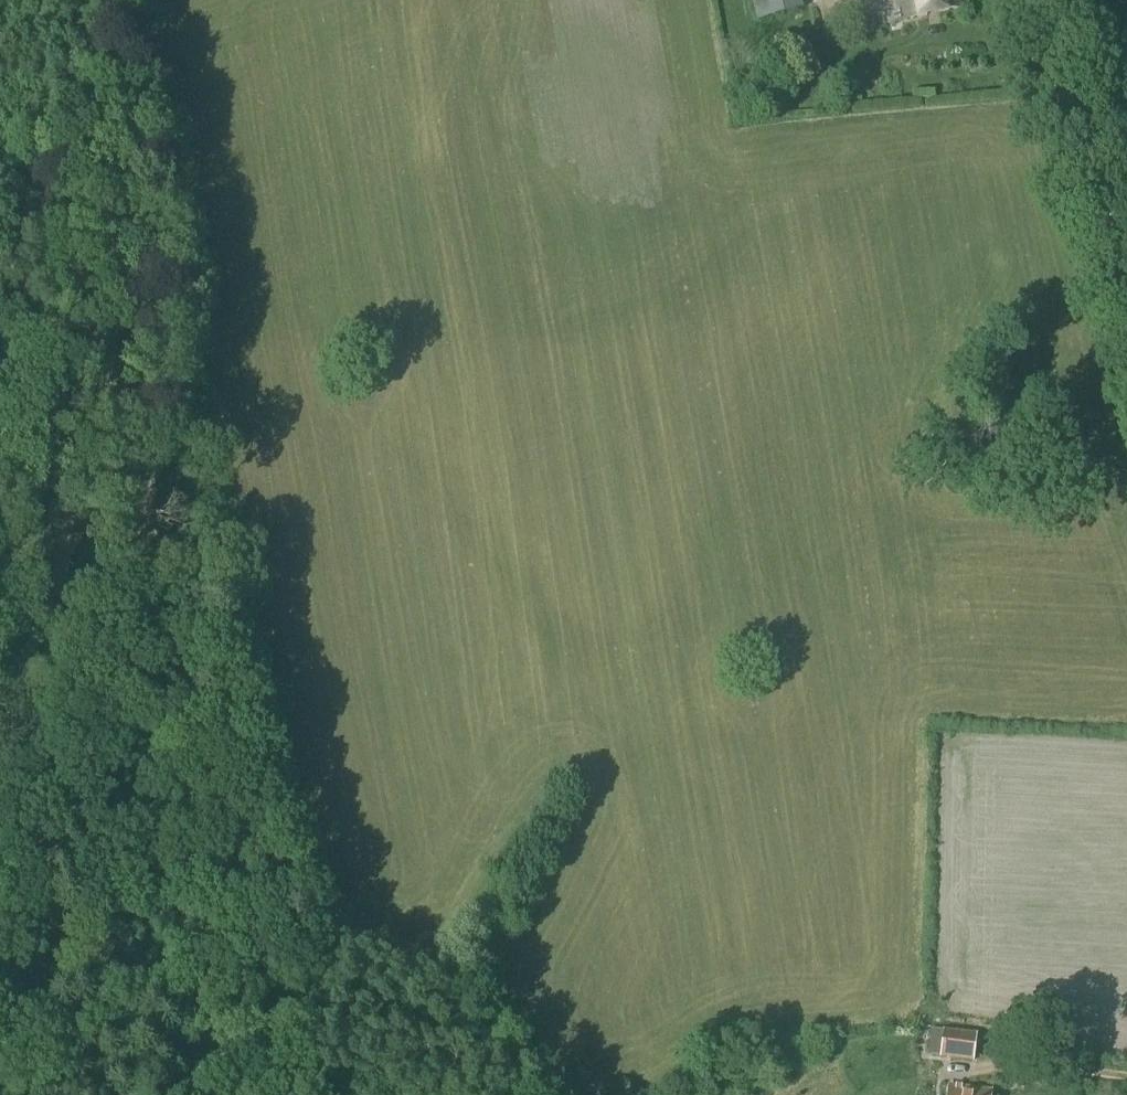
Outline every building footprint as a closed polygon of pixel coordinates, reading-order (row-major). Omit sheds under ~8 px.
[(804,9),(802,0),(751,0),(757,23),(804,9)] [(960,9),(958,0),(900,0),(905,22),(960,9)] [(972,1060),(976,1034),(945,1030),(941,1057),(972,1060)] [(991,1090),(949,1085),(948,1094),(990,1094),(991,1090)]
